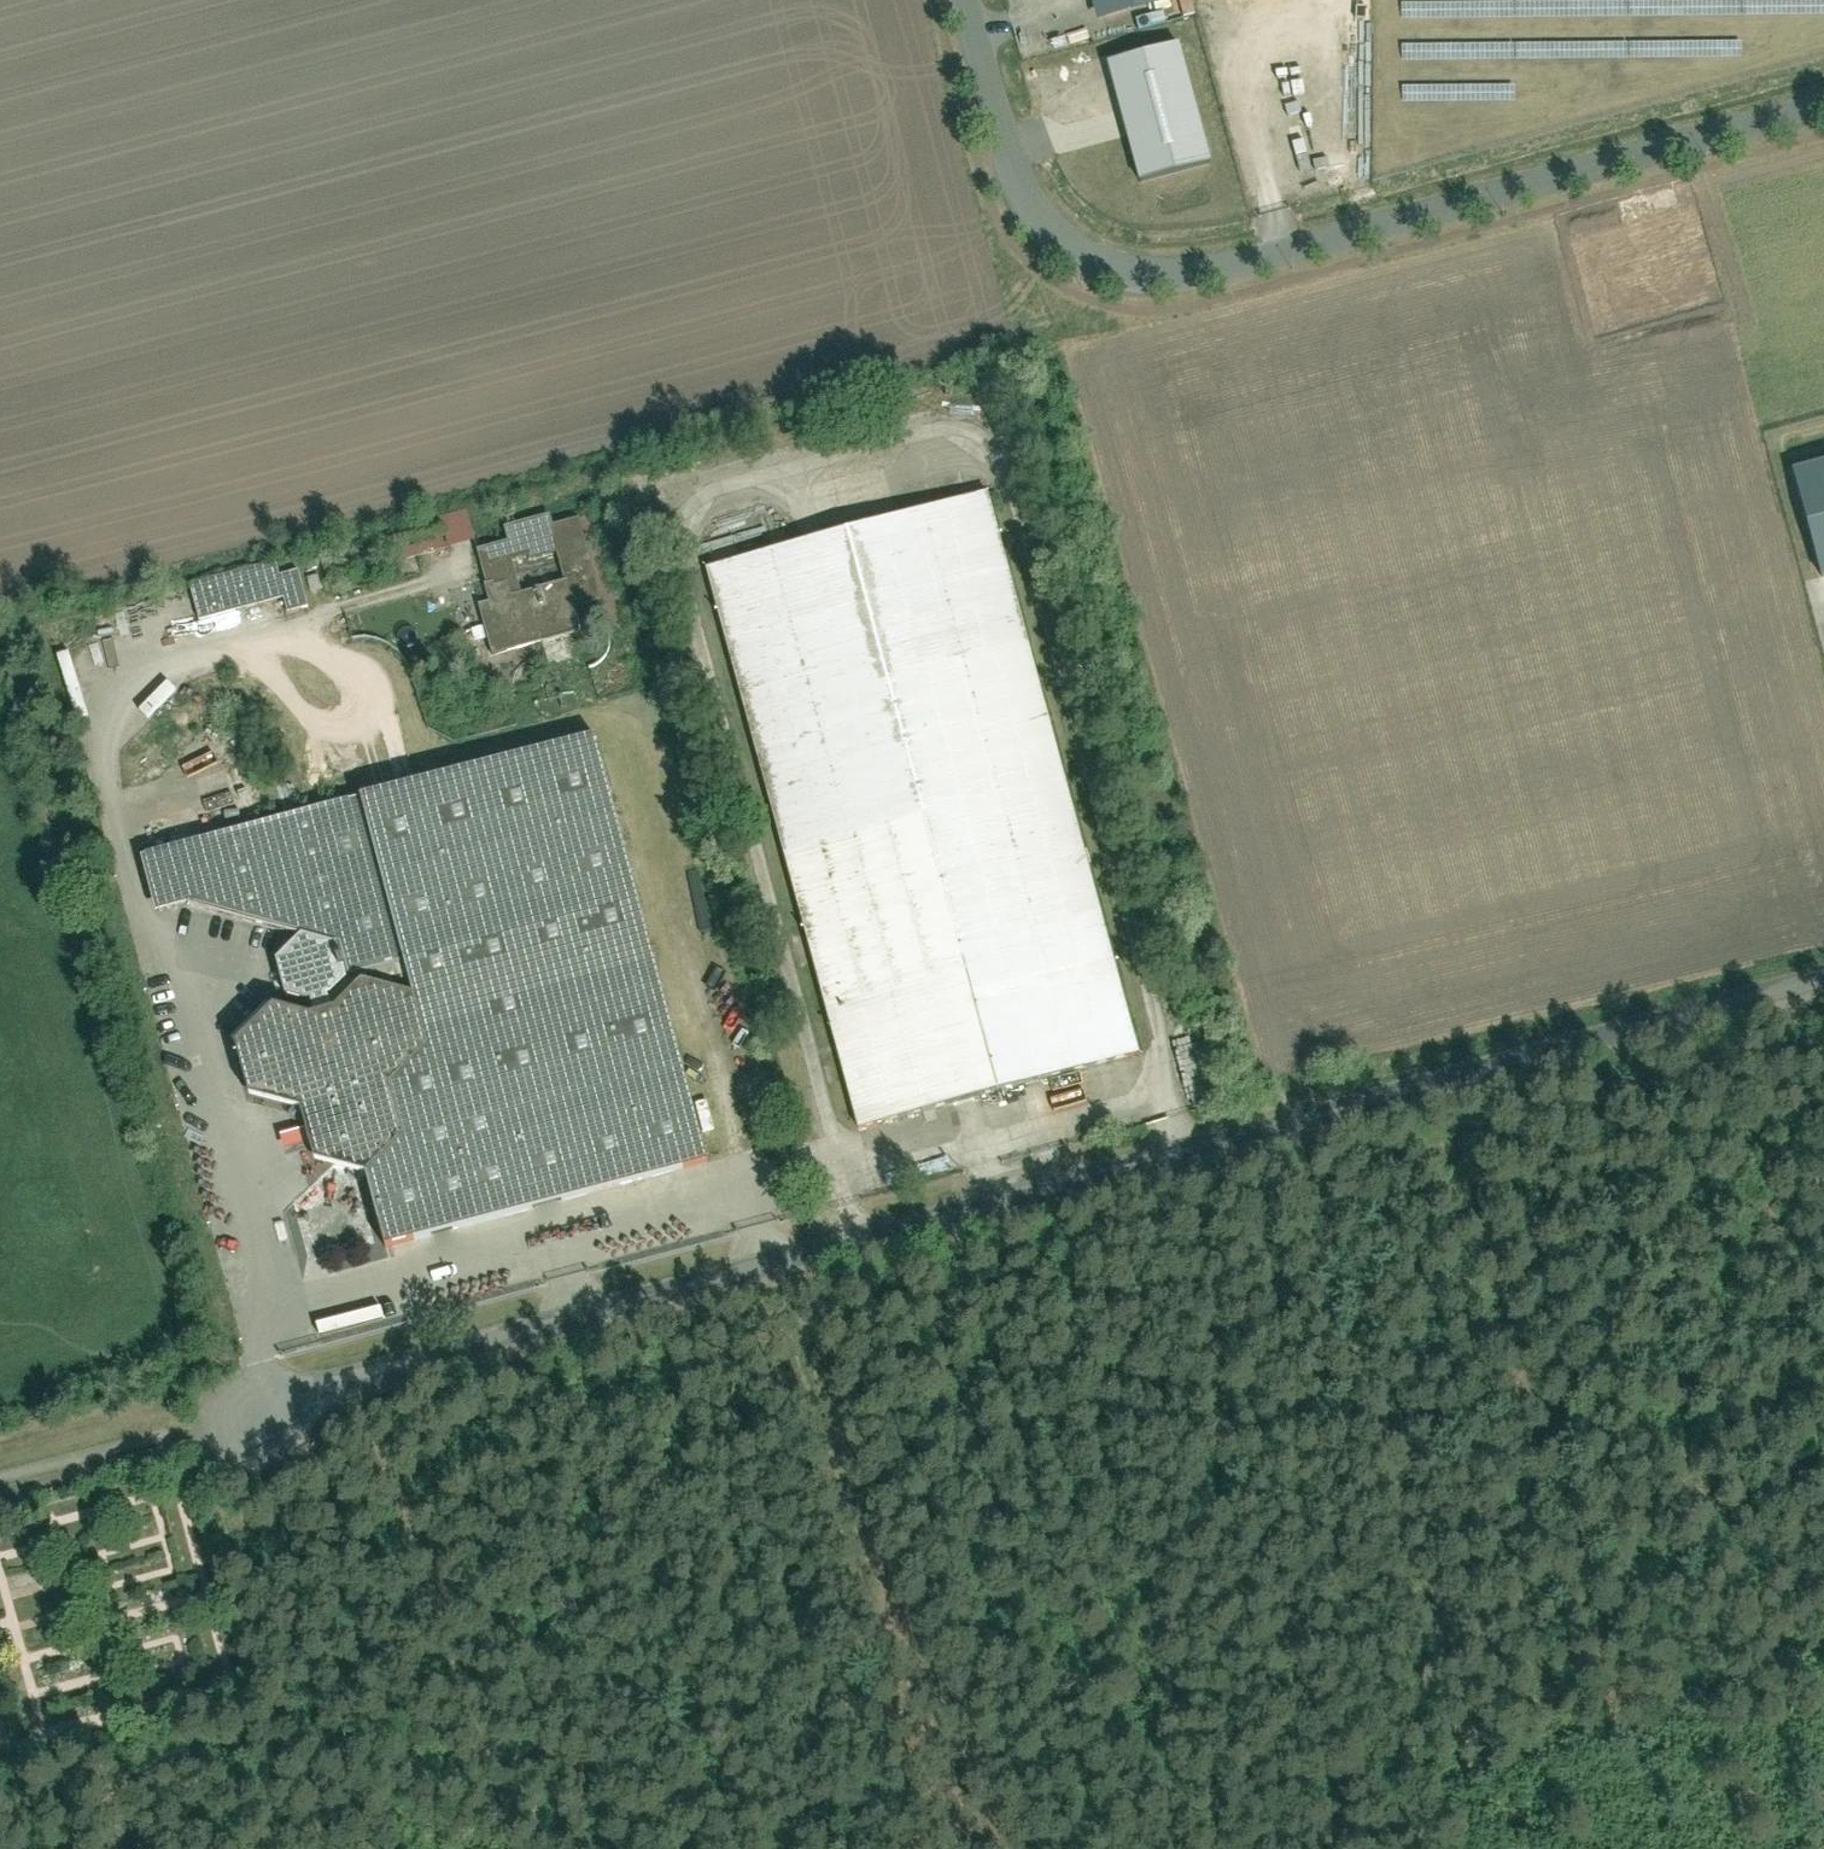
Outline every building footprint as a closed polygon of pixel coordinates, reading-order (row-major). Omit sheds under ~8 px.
[(1099,20),(1169,2),(1169,0),(1094,0),(1099,20)] [(1183,43),(1110,63),(1143,184),(1217,166),(1183,43)] [(1786,475),(1816,583),(1823,581),(1823,465),(1786,475)] [(989,497),(710,571),(858,1128),(1137,1055),(989,497)] [(470,508),(442,515),(446,533),(395,547),(398,560),(478,539),(470,508)] [(517,539),(487,549),(500,599),(489,605),(499,651),(589,627),(584,603),(613,598),(589,516),(561,523),(558,512),(513,524),(517,539)] [(310,603),(300,567),(281,572),(278,560),(191,585),(201,618),(284,595),(288,609),(310,603)] [(701,1169),(595,741),(141,853),(155,911),(184,904),(301,940),(275,959),(283,991),(313,1005),(318,1020),(270,1008),(233,1044),(247,1099),(298,1113),(311,1161),(363,1176),(382,1248),(701,1169)]
